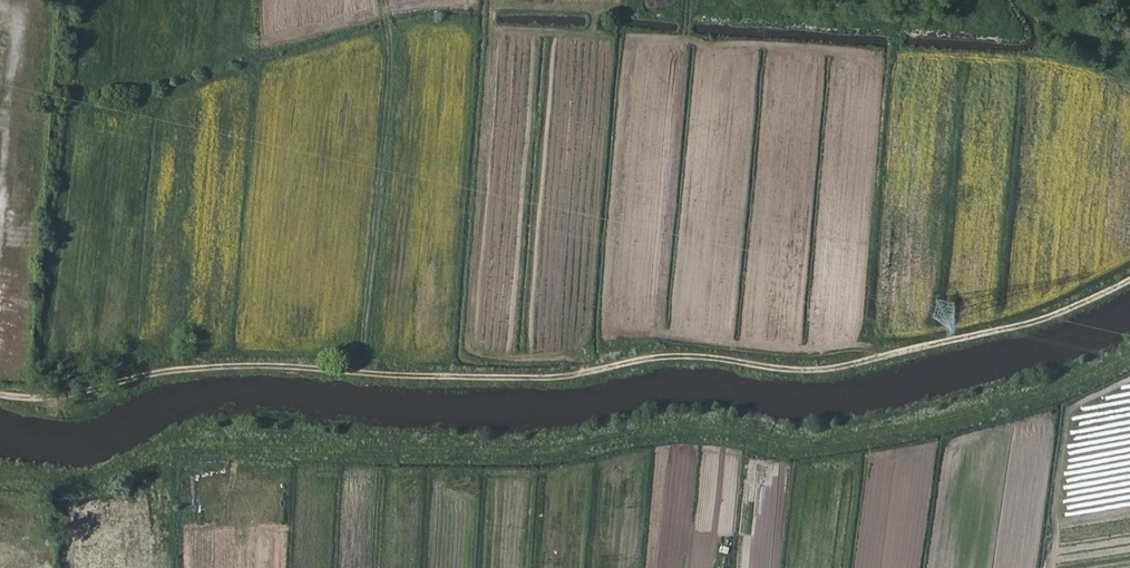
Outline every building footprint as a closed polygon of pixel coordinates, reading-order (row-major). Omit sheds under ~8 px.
[(702,488),(699,527),(724,529),(730,452),(717,451),(715,489),(702,488)]
